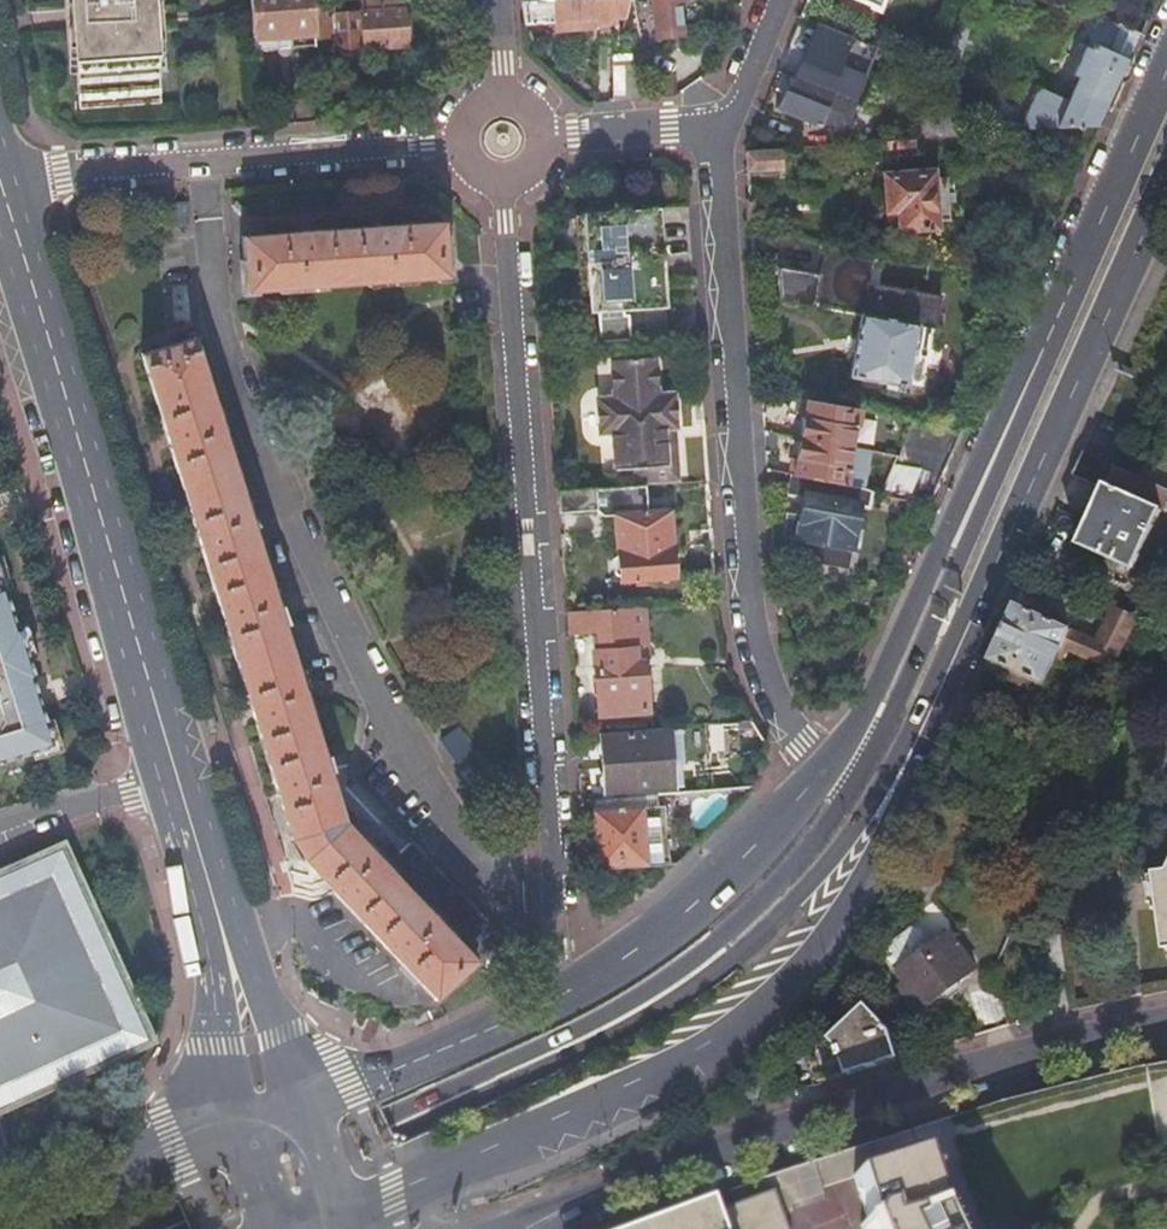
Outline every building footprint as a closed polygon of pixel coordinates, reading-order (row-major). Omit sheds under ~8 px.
[(75,97),(157,91),(150,0),(68,0),(70,16),(75,97)] [(252,51),(312,46),(311,38),(308,2),(308,0),(248,0),(252,51)] [(399,0),(356,0),(357,11),(327,13),(326,0),(308,2),(311,38),(329,37),(329,49),(359,47),(359,49),(402,46),(399,0)] [(521,23),(553,20),(554,30),(588,27),(588,24),(594,28),(606,27),(610,23),(610,16),(622,15),(626,0),(525,0),(520,0),(521,23)] [(634,38),(677,34),(675,13),(673,0),(629,0),(634,38)] [(675,13),(685,13),(688,5),(688,0),(673,0),(675,13)] [(1096,125),(1138,32),(1114,21),(1113,23),(1100,17),(1083,21),(1088,44),(1063,99),(1035,86),(1016,128),(1096,125)] [(874,47),(844,34),(841,41),(834,38),(817,76),(855,92),(874,47)] [(832,94),(788,76),(775,109),(818,126),(832,94)] [(963,113),(947,114),(947,117),(948,137),(964,136),(963,113)] [(743,151),(745,171),(776,169),(774,149),(743,151)] [(882,174),(886,224),(898,224),(898,230),(934,227),(934,220),(947,219),(944,177),(931,178),(930,171),(882,174)] [(596,309),(598,340),(663,335),(661,304),(662,304),(657,208),(580,213),(586,309),(596,309)] [(439,221),(240,236),(244,289),(443,275),(439,221)] [(865,284),(871,252),(823,243),(818,274),(791,269),(791,266),(785,265),(784,267),(775,265),(778,300),(859,315),(848,376),(893,385),(893,390),(899,391),(900,386),(922,390),(934,327),(931,326),(937,297),(865,284)] [(192,338),(139,352),(290,837),(305,860),(433,996),(472,959),(473,960),(500,934),(400,828),(373,853),(342,820),(192,338)] [(630,470),(631,484),(642,483),(705,478),(702,438),(673,440),(670,394),(654,395),(651,356),(607,360),(610,398),(594,399),(596,433),(608,432),(612,472),(630,470)] [(669,364),(671,391),(685,391),(684,363),(669,364)] [(804,399),(797,436),(846,445),(850,427),(853,427),(858,408),(804,399)] [(875,492),(925,502),(960,426),(910,417),(893,453),(875,492)] [(797,436),(791,471),(841,482),(845,465),(842,464),(846,445),(797,436)] [(1158,507),(1166,488),(1159,485),(1137,475),(1082,450),(1070,475),(1098,488),(1073,543),(1132,569),(1140,551),(1159,508),(1158,507)] [(813,553),(812,560),(837,565),(850,503),(863,505),(867,489),(857,486),(841,483),(841,482),(791,471),(788,471),(784,490),(800,494),(795,515),(783,512),(779,533),(791,536),(789,548),(813,553)] [(556,490),(558,513),(595,510),(601,514),(610,513),(644,511),(642,483),(631,484),(556,490)] [(1166,488),(1158,507),(1159,508),(1140,551),(1166,563),(1166,488)] [(608,558),(609,573),(613,575),(615,575),(616,579),(669,575),(668,571),(672,571),(674,568),(673,550),(670,548),(666,548),(663,509),(644,511),(610,513),(614,554),(610,554),(608,558)] [(1,564),(9,588),(16,586),(6,555),(0,557),(0,564),(1,564)] [(1,564),(0,564),(0,762),(6,760),(36,751),(58,744),(50,719),(37,678),(40,677),(34,659),(24,626),(21,626),(9,588),(1,564)] [(1127,631),(1135,614),(1110,602),(1102,619),(1127,631)] [(1012,603),(987,659),(1042,684),(1060,645),(1067,648),(1074,632),(1012,603)] [(565,610),(566,628),(595,626),(597,651),(591,652),(596,712),(643,708),(638,649),(642,648),(639,605),(565,610)] [(1074,632),(1067,648),(1110,668),(1127,631),(1102,619),(1092,640),(1074,632)] [(30,623),(24,626),(34,659),(40,657),(30,623)] [(987,659),(982,670),(1037,695),(1042,684),(987,659)] [(57,717),(50,719),(58,744),(36,751),(38,758),(67,749),(57,717)] [(707,722),(668,725),(668,727),(671,764),(700,761),(699,751),(710,750),(707,722)] [(472,748),(456,726),(439,738),(454,761),(472,748)] [(602,791),(673,786),(671,764),(668,727),(597,732),(602,791)] [(654,792),(590,797),(596,865),(659,861),(654,792)] [(1061,827),(1048,817),(1037,832),(1051,841),(1061,827)] [(156,1046),(63,841),(0,869),(0,1116),(156,1046)] [(1157,869),(1145,871),(1156,948),(1166,946),(1166,849),(1157,869)] [(905,979),(900,983),(919,1010),(977,969),(950,932),(935,943),(924,928),(913,926),(890,943),(888,955),(905,979)] [(1057,936),(1026,942),(1032,977),(1063,971),(1057,936)] [(1009,1026),(998,986),(971,994),(981,1034),(1009,1026)] [(780,1055),(793,1092),(908,1055),(921,1051),(904,1022),(890,1030),(864,1006),(811,1055),(808,1045),(780,1055)] [(854,1178),(869,1223),(860,1226),(861,1228),(962,1228),(940,1172),(927,1176),(920,1154),(854,1178)] [(714,1196),(626,1228),(786,1228),(772,1192),(720,1210),(714,1196)]
